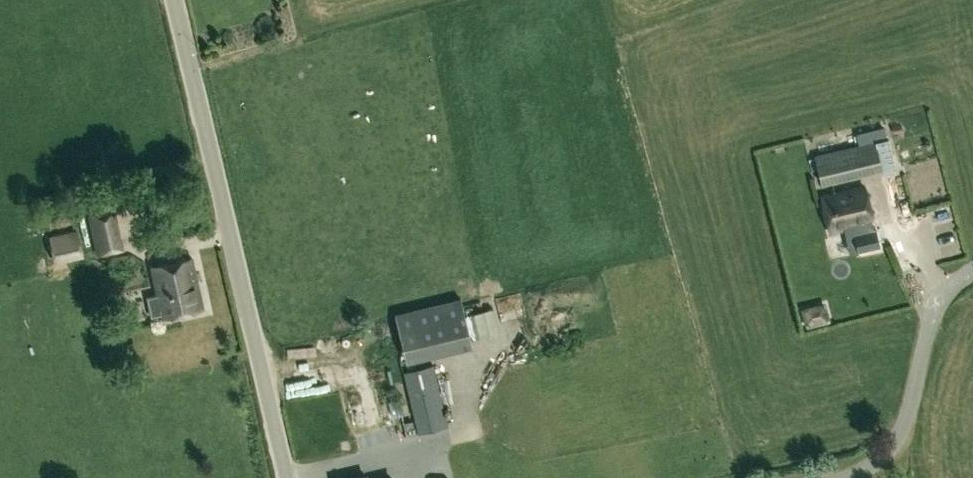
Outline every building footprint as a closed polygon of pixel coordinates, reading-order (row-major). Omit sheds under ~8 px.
[(882,170),(875,140),(814,155),(821,185),(882,170)] [(892,204),(904,202),(899,167),(886,168),(892,204)] [(874,223),(865,184),(821,195),(830,233),(874,223)] [(116,208),(87,215),(96,256),(125,251),(116,208)] [(46,217),(48,226),(68,222),(66,213),(46,217)] [(55,263),(83,256),(77,229),(48,235),(55,263)] [(192,257),(151,266),(162,318),(203,309),(192,257)] [(823,296),(793,303),(798,325),(828,318),(823,296)] [(459,299),(393,315),(402,350),(468,334),(459,299)] [(430,349),(398,356),(418,433),(448,426),(430,349)]
